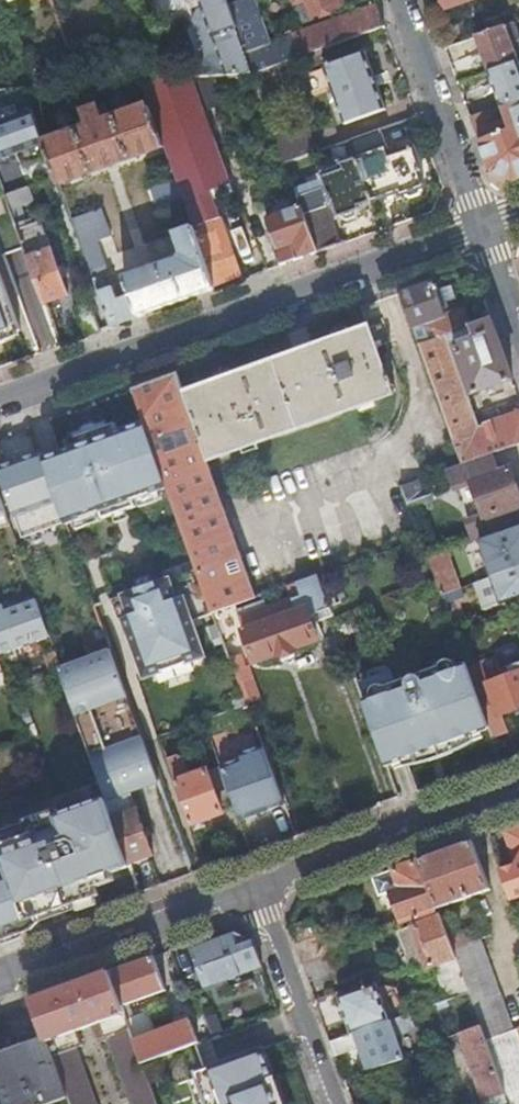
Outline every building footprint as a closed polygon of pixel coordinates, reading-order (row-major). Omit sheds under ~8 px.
[(253,75),(228,5),(226,0),(200,0),(202,7),(220,56),(228,76),(253,75)] [(253,75),(384,27),(376,4),(293,34),(291,29),(284,32),(286,37),(267,44),(251,0),(240,0),(228,5),(253,75)] [(313,17),(338,8),(335,0),(307,0),(313,17)] [(208,60),(220,56),(202,7),(198,9),(193,20),(207,60),(208,59),(208,60)] [(514,24),(475,38),(488,72),(518,61),(518,38),(514,24)] [(365,53),(324,69),(345,125),(386,110),(365,53)] [(488,72),(501,108),(518,101),(518,61),(488,72)] [(193,79),(205,112),(224,105),(214,77),(193,79)] [(213,291),(238,282),(206,191),(229,183),(191,79),(168,80),(140,82),(149,107),(163,149),(175,182),(182,203),(192,229),(213,291)] [(30,100),(0,111),(0,138),(7,157),(21,152),(25,164),(50,155),(45,143),(43,144),(31,110),(33,109),(30,100)] [(518,181),(518,101),(501,108),(489,112),(489,113),(471,120),(490,172),(514,182),(518,181)] [(50,155),(60,185),(163,149),(149,107),(103,123),(104,119),(101,111),(97,109),(89,112),(86,117),(89,124),(93,127),(45,143),(50,155)] [(278,142),(286,165),(318,153),(310,130),(278,142)] [(356,158),(372,201),(399,191),(401,195),(404,194),(405,196),(409,198),(419,194),(421,192),(420,188),(424,186),(419,172),(421,172),(413,149),(390,157),(380,130),(350,141),(356,158)] [(350,141),(338,145),(344,162),(356,158),(350,141)] [(359,206),(372,201),(356,158),(344,162),(343,163),(345,170),(323,177),(333,204),(335,203),(340,217),(343,216),(343,219),(348,221),(356,218),(358,213),(357,211),(360,210),(359,206)] [(0,179),(6,195),(28,188),(22,171),(7,176),(0,179)] [(159,211),(182,203),(175,182),(151,190),(159,211)] [(7,197),(11,208),(16,206),(34,200),(29,187),(28,188),(6,195),(7,197)] [(321,193),(299,201),(301,206),(318,253),(340,245),(321,193)] [(16,206),(11,208),(15,221),(21,218),(16,206)] [(318,253),(301,206),(265,219),(277,253),(276,253),(281,266),(318,253)] [(197,296),(213,291),(192,229),(174,235),(180,255),(179,260),(125,279),(131,295),(118,300),(114,287),(108,289),(104,277),(110,275),(99,242),(111,237),(102,210),(73,220),(111,328),(197,296)] [(21,218),(15,221),(17,224),(25,248),(46,304),(70,295),(43,220),(24,226),(21,218)] [(17,224),(0,230),(0,237),(7,255),(25,248),(17,224)] [(22,331),(0,268),(0,339),(22,331)] [(432,281),(401,293),(420,345),(470,326),(464,310),(445,317),(441,305),(436,291),(432,281)] [(451,285),(436,291),(441,305),(456,300),(451,285)] [(86,337),(99,332),(89,304),(76,308),(86,337)] [(518,444),(518,412),(479,426),(449,345),(454,343),(473,394),(513,380),(490,319),(470,326),(420,345),(462,464),(492,453),(518,444)] [(204,447),(209,461),(392,394),(389,386),(393,384),(390,377),(386,378),(368,328),(186,393),(188,399),(186,400),(204,447)] [(215,613),(257,597),(256,594),(221,498),(202,447),(204,447),(186,400),(188,399),(186,393),(178,373),(133,389),(146,423),(168,485),(200,570),(215,613)] [(134,498),(168,485),(146,423),(120,432),(117,423),(67,441),(70,450),(44,460),(66,523),(103,510),(106,518),(115,515),(129,510),(138,507),(134,498)] [(44,460),(41,453),(4,466),(0,456),(0,479),(15,519),(51,506),(63,540),(71,537),(66,523),(44,460)] [(474,541),(518,524),(518,496),(508,468),(498,472),(492,453),(462,464),(455,467),(449,469),(455,486),(456,489),(473,483),(484,514),(467,520),(474,541)] [(447,489),(455,486),(449,469),(441,472),(447,489)] [(402,486),(409,508),(431,500),(423,478),(402,486)] [(0,496),(0,528),(10,525),(0,496)] [(133,520),(129,510),(115,515),(119,525),(133,520)] [(17,542),(21,555),(37,549),(33,536),(17,542)] [(491,577),(518,566),(518,536),(482,550),(491,577)] [(427,558),(441,595),(458,589),(444,552),(427,558)] [(491,577),(500,602),(518,595),(518,566),(491,577)] [(196,620),(215,613),(200,570),(153,587),(143,591),(114,601),(122,623),(127,621),(148,679),(161,675),(198,661),(209,656),(196,620)] [(309,615),(329,607),(317,575),(288,586),(292,598),(267,607),(264,600),(237,610),(256,662),(317,639),(309,615)] [(143,591),(153,587),(149,578),(140,581),(143,591)] [(112,650),(105,630),(85,638),(92,657),(112,650)] [(81,728),(133,709),(112,650),(92,657),(62,668),(60,669),(81,728)] [(473,681),(490,727),(493,736),(509,730),(504,714),(518,709),(518,661),(501,668),(497,656),(479,662),(484,677),(473,681)] [(200,666),(198,661),(161,675),(163,680),(173,676),(179,678),(190,674),(192,669),(200,666)] [(473,681),(466,662),(423,678),(421,677),(420,676),(418,676),(415,676),(412,676),(410,677),(409,678),(407,679),(406,680),(406,681),(405,684),(406,685),(363,700),(386,764),(395,761),(405,757),(406,760),(475,735),(474,732),(481,730),(490,727),(473,681)] [(133,795),(161,785),(133,709),(81,728),(107,799),(108,802),(133,795)] [(405,757),(395,761),(397,767),(400,767),(407,766),(414,764),(421,763),(428,761),(435,759),(441,756),(448,754),(454,752),(460,749),(466,746),(472,743),(478,739),(483,736),(481,730),(474,732),(475,735),(406,760),(405,757)] [(224,809),(235,805),(220,764),(190,775),(182,754),(168,758),(192,822),(224,811),(224,809)] [(274,843),(296,835),(278,783),(255,792),(274,843)] [(154,856),(133,795),(108,802),(130,864),(154,856)] [(107,799),(60,816),(58,811),(0,831),(0,941),(3,940),(2,936),(40,922),(38,916),(99,894),(92,875),(102,871),(111,872),(131,865),(130,864),(108,802),(107,799)] [(503,831),(515,864),(500,870),(511,900),(518,897),(518,825),(503,831)] [(420,860),(438,909),(491,890),(473,841),(420,860)] [(402,922),(438,909),(420,860),(374,877),(380,895),(391,891),(402,922)] [(400,931),(412,966),(416,964),(429,969),(436,966),(456,959),(446,932),(441,917),(400,931)] [(468,992),(481,1027),(486,1041),(513,1031),(480,940),(490,937),(486,923),(461,932),(459,927),(446,932),(456,959),(468,992)] [(249,972),(263,967),(254,941),(234,932),(234,934),(249,972)] [(208,987),(249,972),(234,934),(193,948),(208,987)] [(200,1041),(201,1041),(191,1012),(177,1017),(179,1022),(157,1030),(150,1011),(134,1016),(130,1004),(167,991),(154,956),(111,972),(125,1013),(128,1019),(143,1062),(200,1041)] [(436,966),(448,1000),(451,998),(468,992),(456,959),(436,966)] [(111,972),(33,1000),(47,1040),(48,1041),(92,1025),(95,1032),(100,1030),(98,1023),(125,1013),(111,972)] [(355,1033),(408,1014),(398,988),(384,986),(380,988),(378,983),(340,997),(345,1012),(347,1011),(355,1033)] [(451,998),(464,1033),(481,1027),(468,992),(451,998)] [(332,1042),(337,1055),(362,1046),(364,1051),(439,1024),(433,1005),(408,1014),(355,1033),(332,1042)] [(143,1062),(128,1019),(119,1021),(123,1032),(110,1037),(135,1103),(158,1103),(143,1062)] [(485,1103),(506,1095),(486,1041),(481,1027),(464,1033),(460,1034),(485,1103)] [(515,1031),(513,1031),(486,1041),(506,1095),(509,1103),(518,1103),(518,1041),(515,1031)] [(54,1057),(48,1041),(47,1040),(0,1057),(0,1078),(9,1103),(54,1103),(69,1099),(54,1057)] [(75,1049),(54,1057),(69,1099),(71,1103),(95,1103),(75,1049)] [(264,1049),(198,1073),(209,1103),(283,1103),(264,1049)] [(373,1071),(400,1061),(396,1051),(342,1070),(346,1081),(373,1071)] [(506,1095),(485,1103),(486,1103),(509,1103),(506,1095)]
